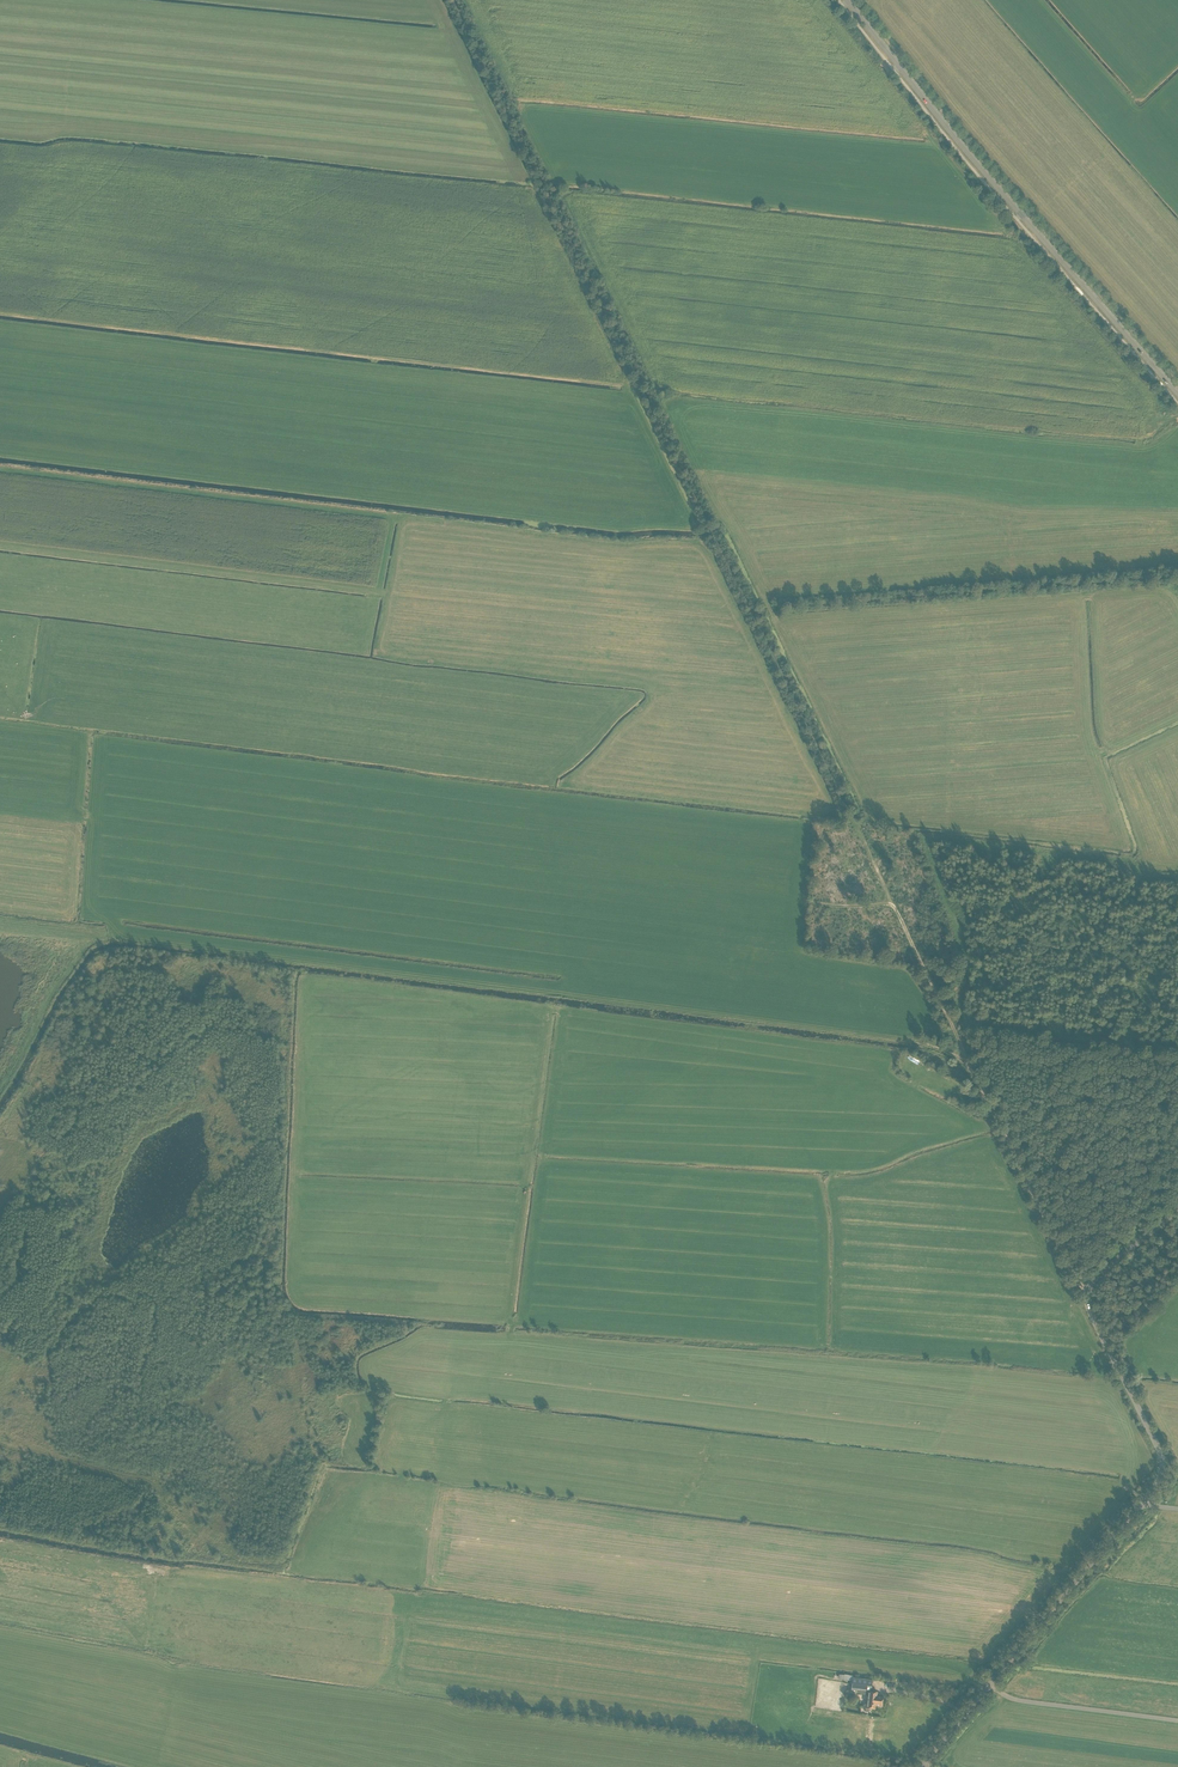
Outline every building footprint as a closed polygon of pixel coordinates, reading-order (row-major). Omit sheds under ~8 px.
[(852,1681),(851,1689),(869,1692),(869,1691),(871,1691),(872,1680),(853,1677),(853,1676),(839,1674),(838,1679),(852,1681)] [(878,1692),(871,1691),(869,1691),(869,1692),(867,1703),(865,1704),(864,1704),(863,1705),(863,1706),(863,1708),(863,1709),(863,1710),(864,1711),(866,1712),(867,1712),(868,1711),(870,1710),(870,1709),(871,1708),(875,1709),(876,1705),(882,1706),(883,1697),(877,1696),(878,1692)]
